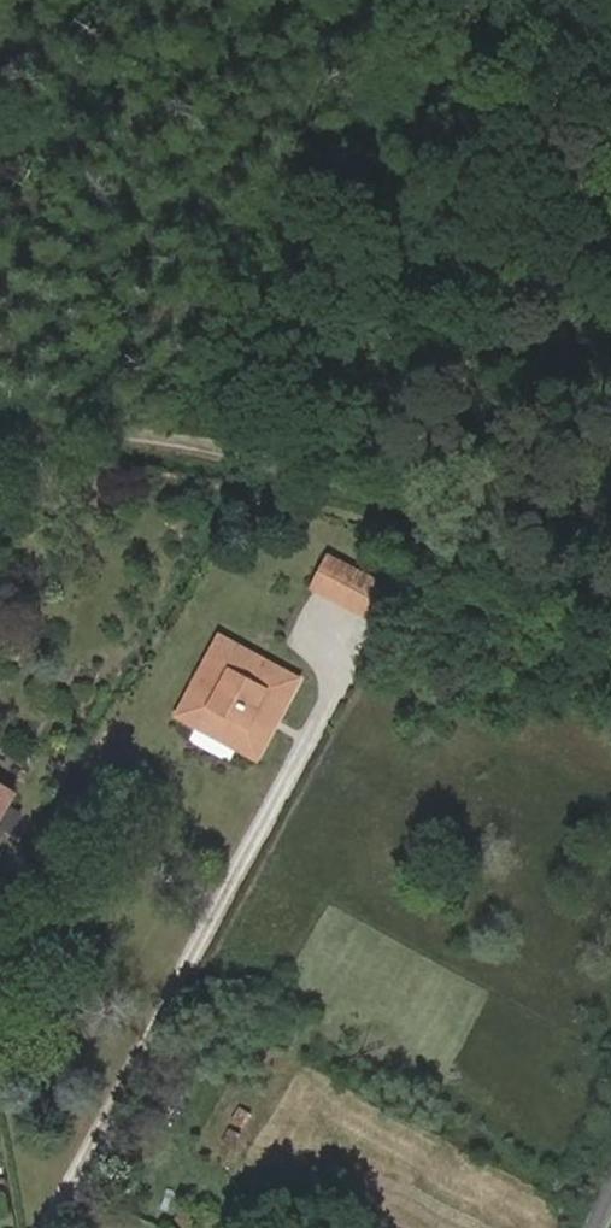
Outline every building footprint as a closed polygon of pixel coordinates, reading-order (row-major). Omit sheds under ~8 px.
[(352,605),(369,576),(338,558),(320,586),(352,605)] [(386,587),(369,576),(352,605),(369,615),(386,587)] [(208,717),(203,725),(234,743),(240,736),(254,744),(267,723),(260,719),(264,712),(277,719),(299,682),(225,638),(198,684),(204,688),(194,708),(208,717)] [(198,684),(181,712),(203,725),(208,717),(194,708),(204,688),(198,684)] [(234,743),(255,756),(277,719),(264,712),(260,719),(267,723),(254,744),(240,736),(234,743)] [(0,783),(0,820),(16,792),(0,783)]
